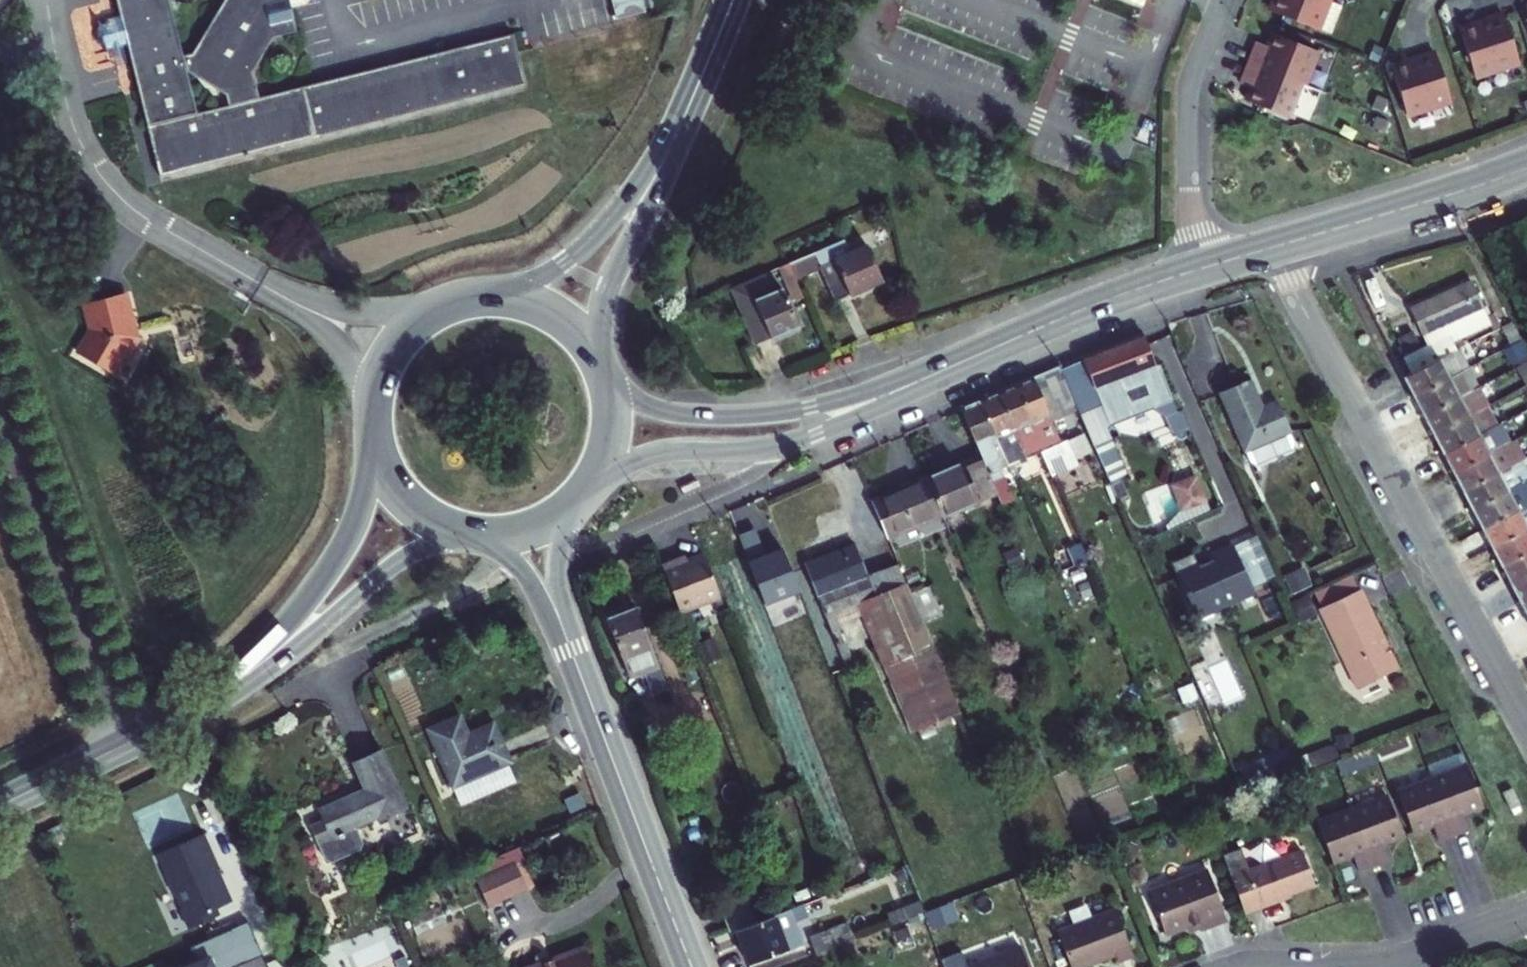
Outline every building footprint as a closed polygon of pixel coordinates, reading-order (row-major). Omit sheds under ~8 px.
[(147,125),(198,112),(187,71),(183,55),(169,0),(116,0),(119,14),(127,44),(147,125)] [(258,98),(251,71),(272,38),(296,31),(288,0),(224,0),(192,52),(183,55),(187,71),(225,93),(228,105),(258,98)] [(1272,11),(1317,29),(1328,0),(1276,0),(1272,11)] [(124,45),(127,44),(119,14),(106,18),(103,23),(98,24),(95,30),(99,44),(104,45),(105,50),(109,49),(112,51),(123,48),(124,45)] [(1482,25),(1460,32),(1475,79),(1519,65),(1504,18),(1482,25)] [(228,105),(198,112),(147,125),(160,175),(525,84),(513,34),(258,98),(228,105)] [(1267,54),(1256,49),(1250,64),(1305,86),(1318,52),(1275,35),(1270,47),(1267,54)] [(1259,43),(1256,49),(1267,54),(1270,47),(1259,43)] [(1384,48),(1374,45),(1369,58),(1379,62),(1384,48)] [(1391,70),(1406,117),(1451,102),(1436,56),(1419,62),(1391,70)] [(1256,83),(1253,90),(1249,101),(1248,102),(1292,119),(1305,86),(1250,64),(1245,78),(1256,83)] [(1245,78),(1242,85),(1253,90),(1256,83),(1245,78)] [(1372,108),(1383,112),(1388,99),(1377,95),(1372,108)] [(1389,121),(1376,116),(1372,127),(1385,132),(1389,121)] [(814,252),(820,265),(833,259),(849,253),(843,239),(814,252)] [(867,246),(849,253),(833,259),(849,295),(882,281),(867,246)] [(818,266),(820,265),(814,252),(788,264),(795,278),(819,268),(818,266)] [(849,295),(833,259),(820,265),(818,266),(819,268),(834,302),(849,295)] [(795,278),(788,264),(779,267),(794,302),(803,297),(795,278)] [(798,327),(781,287),(771,291),(763,273),(730,287),(754,344),(770,338),(771,339),(798,327)] [(1461,340),(1491,325),(1487,317),(1470,281),(1410,311),(1427,346),(1404,357),(1412,373),(1441,358),(1456,351),(1453,344),(1461,340)] [(92,329),(78,353),(112,373),(123,356),(127,358),(140,337),(134,334),(124,293),(85,302),(92,329)] [(1487,317),(1491,325),(1494,331),(1500,328),(1493,313),(1487,317)] [(1522,341),(1512,322),(1501,328),(1511,346),(1512,346),(1522,341)] [(1406,354),(1421,347),(1413,332),(1398,339),(1406,354)] [(1142,334),(1082,357),(1095,391),(1155,366),(1148,349),(1142,334)] [(1465,347),(1461,340),(1453,344),(1456,351),(1458,350),(1465,347)] [(1522,341),(1512,346),(1504,350),(1511,363),(1512,363),(1515,368),(1517,367),(1526,362),(1526,350),(1522,341)] [(1456,351),(1441,358),(1451,377),(1468,368),(1458,350),(1456,351)] [(1082,357),(1059,366),(1078,409),(1080,413),(1100,405),(1095,391),(1082,357)] [(1413,397),(1451,377),(1441,358),(1412,373),(1404,378),(1408,386),(1413,397)] [(1526,385),(1526,362),(1517,367),(1526,386),(1526,385)] [(1155,366),(1095,391),(1100,405),(1108,424),(1153,408),(1172,400),(1158,365),(1155,366)] [(1059,366),(1032,378),(1048,415),(1051,421),(1078,409),(1059,366)] [(1468,368),(1451,377),(1460,396),(1478,387),(1468,368)] [(1423,415),(1460,396),(1451,377),(1413,397),(1418,406),(1423,415)] [(999,392),(1015,430),(1048,415),(1032,378),(1022,382),(999,392)] [(1244,451),(1244,450),(1289,431),(1276,401),(1262,407),(1249,379),(1219,393),(1244,451)] [(1478,387),(1460,396),(1470,415),(1487,406),(1478,387)] [(996,438),(1015,430),(999,392),(990,396),(980,400),(994,434),(996,438)] [(1433,434),(1470,415),(1460,396),(1423,415),(1428,425),(1433,434)] [(961,408),(976,442),(994,434),(980,400),(971,404),(961,408)] [(1177,412),(1172,400),(1153,408),(1166,417),(1174,435),(1190,428),(1182,410),(1177,412)] [(1080,413),(1094,446),(1112,439),(1106,425),(1108,424),(1100,405),(1080,413)] [(1487,406),(1470,415),(1480,434),(1497,425),(1487,406)] [(1051,421),(1048,415),(1015,430),(1026,458),(1041,452),(1060,443),(1051,421)] [(1443,453),(1480,434),(1470,415),(1433,434),(1438,444),(1443,453)] [(1497,425),(1480,434),(1490,453),(1511,442),(1501,423),(1497,425)] [(1015,430),(996,438),(1003,457),(1008,466),(1017,462),(1019,466),(1028,462),(1026,458),(1015,430)] [(1289,431),(1244,450),(1249,462),(1294,443),(1289,431)] [(981,455),(985,465),(996,460),(1003,457),(996,438),(994,434),(976,442),(981,455)] [(1453,472),(1490,453),(1480,434),(1443,453),(1448,464),(1453,472)] [(1112,439),(1094,446),(1112,486),(1121,481),(1129,477),(1112,439)] [(1067,440),(1060,443),(1041,452),(1053,478),(1079,466),(1067,440)] [(1490,453),(1499,472),(1521,460),(1524,459),(1514,440),(1511,442),(1490,453)] [(1499,472),(1490,453),(1453,472),(1458,482),(1462,491),(1499,472)] [(963,463),(979,502),(998,494),(992,480),(985,465),(981,455),(963,463)] [(996,460),(985,465),(992,480),(1000,476),(1002,476),(996,460)] [(1499,472),(1509,490),(1526,481),(1526,480),(1526,472),(1521,460),(1499,472)] [(943,516),(979,502),(963,463),(927,479),(942,514),(943,516)] [(1472,509),(1509,490),(1499,472),(1462,491),(1468,501),(1472,509)] [(1197,474),(1170,485),(1181,512),(1207,502),(1197,474)] [(1011,500),(1000,476),(992,480),(998,494),(1002,504),(1011,500)] [(927,478),(872,501),(887,538),(942,514),(927,479),(927,478)] [(1128,495),(1121,481),(1112,486),(1118,500),(1128,495)] [(1519,509),(1526,505),(1526,482),(1526,481),(1509,490),(1519,509)] [(1482,528),(1519,509),(1509,490),(1472,509),(1477,519),(1482,528)] [(1519,509),(1526,525),(1526,505),(1519,509)] [(1526,529),(1526,525),(1519,509),(1482,528),(1487,538),(1491,547),(1526,529)] [(1526,552),(1526,529),(1491,547),(1497,557),(1501,566),(1526,552)] [(1233,545),(1252,587),(1276,577),(1258,534),(1233,545)] [(1087,561),(1080,543),(1054,555),(1062,572),(1087,561)] [(804,565),(817,596),(867,576),(854,545),(804,565)] [(1238,593),(1252,587),(1233,545),(1217,552),(1219,556),(1210,560),(1199,565),(1193,552),(1172,562),(1194,613),(1217,603),(1218,607),(1240,597),(1238,593)] [(1024,563),(1017,547),(1003,553),(1010,570),(1024,563)] [(800,591),(783,548),(767,555),(766,557),(761,560),(759,554),(747,559),(765,605),(800,591)] [(1501,566),(1507,576),(1511,585),(1526,576),(1526,552),(1501,566)] [(679,563),(678,559),(662,565),(680,612),(720,596),(704,553),(687,560),(679,563)] [(859,603),(906,584),(898,565),(867,576),(817,596),(848,673),(856,670),(838,625),(864,615),(859,603)] [(1312,586),(1304,567),(1284,576),(1293,594),(1312,586)] [(1314,592),(1321,608),(1360,589),(1352,574),(1314,592)] [(1511,585),(1516,593),(1521,603),(1526,600),(1526,576),(1511,585)] [(1083,599),(1092,596),(1087,582),(1078,585),(1083,599)] [(911,594),(906,584),(859,603),(864,615),(911,733),(960,713),(923,624),(911,594)] [(930,587),(911,594),(923,624),(942,616),(930,587)] [(1321,608),(1320,608),(1357,688),(1398,668),(1361,588),(1360,589),(1321,608)] [(1308,595),(1291,604),(1300,622),(1317,614),(1308,595)] [(644,673),(658,668),(634,607),(605,619),(629,679),(644,673)] [(667,691),(658,668),(644,673),(653,697),(667,691)] [(687,683),(698,678),(694,670),(684,674),(687,683)] [(1183,703),(1198,698),(1192,684),(1178,690),(1183,703)] [(467,734),(459,715),(427,729),(452,787),(510,762),(493,723),(467,734)] [(1337,749),(1355,747),(1353,734),(1336,736),(1337,749)] [(1405,737),(1377,748),(1381,758),(1409,747),(1405,737)] [(1334,745),(1298,757),(1303,770),(1339,758),(1334,745)] [(377,818),(378,821),(407,808),(381,749),(352,762),(363,788),(318,809),(323,820),(310,825),(325,860),(331,862),(360,850),(362,843),(355,827),(377,818)] [(1373,749),(1337,762),(1342,776),(1378,763),(1373,749)] [(1462,813),(1482,805),(1467,765),(1432,778),(1453,835),(1468,829),(1462,813)] [(1438,840),(1453,835),(1432,778),(1397,791),(1412,832),(1432,824),(1438,840)] [(1510,809),(1519,805),(1511,788),(1502,792),(1510,809)] [(571,814),(586,807),(580,793),(564,800),(571,814)] [(1382,843),(1402,835),(1387,795),(1352,808),(1373,864),(1388,859),(1382,843)] [(1358,870),(1373,864),(1352,808),(1317,821),(1332,862),(1352,854),(1358,870)] [(178,907),(187,927),(213,915),(210,909),(228,901),(214,869),(217,867),(202,832),(157,851),(165,870),(162,871),(172,892),(175,891),(181,906),(178,907)] [(1134,862),(1140,849),(1127,843),(1121,856),(1134,862)] [(473,868),(479,879),(515,863),(522,860),(524,859),(519,848),(473,868)] [(1280,899),(1279,897),(1314,884),(1301,849),(1245,870),(1238,852),(1223,857),(1244,913),(1280,899)] [(526,888),(533,885),(522,860),(515,863),(526,888)] [(526,888),(515,863),(479,879),(477,880),(487,905),(526,888)] [(837,888),(849,883),(842,867),(831,872),(837,888)] [(1200,929),(1226,920),(1207,868),(1148,890),(1165,935),(1186,927),(1197,923),(1200,928),(1200,929)] [(906,878),(903,869),(893,873),(897,881),(906,878)] [(824,883),(810,887),(813,896),(827,891),(824,883)] [(810,897),(806,889),(793,894),(796,903),(810,897)] [(418,907),(440,899),(437,890),(415,898),(418,907)] [(737,929),(757,921),(747,894),(720,905),(730,932),(737,929)] [(891,925),(920,914),(919,912),(922,911),(919,901),(887,913),(891,925)] [(791,908),(796,920),(809,915),(805,903),(791,908)] [(929,911),(935,928),(958,920),(952,903),(929,911)] [(1073,923),(1091,916),(1086,905),(1068,912),(1073,923)] [(440,907),(410,920),(417,935),(446,922),(440,907)] [(796,920),(791,908),(757,921),(737,929),(750,963),(804,942),(796,920)] [(1133,955),(1115,909),(1057,931),(1071,966),(1080,966),(1115,954),(1118,960),(1133,955)] [(918,916),(907,920),(909,925),(919,922),(918,916)] [(246,919),(228,927),(242,961),(261,953),(246,919)] [(853,939),(846,923),(809,936),(815,953),(853,939)] [(1200,928),(1197,923),(1186,927),(1188,933),(1200,928)] [(211,966),(229,966),(242,961),(228,927),(188,945),(196,963),(207,958),(211,966)] [(908,927),(893,932),(896,941),(911,936),(908,927)] [(1020,945),(965,965),(966,966),(1028,966),(1020,945)] [(585,947),(530,966),(592,966),(585,947)] [(409,966),(405,957),(395,962),(397,966),(407,966),(409,966)] [(207,958),(196,963),(186,966),(211,966),(207,958)]
